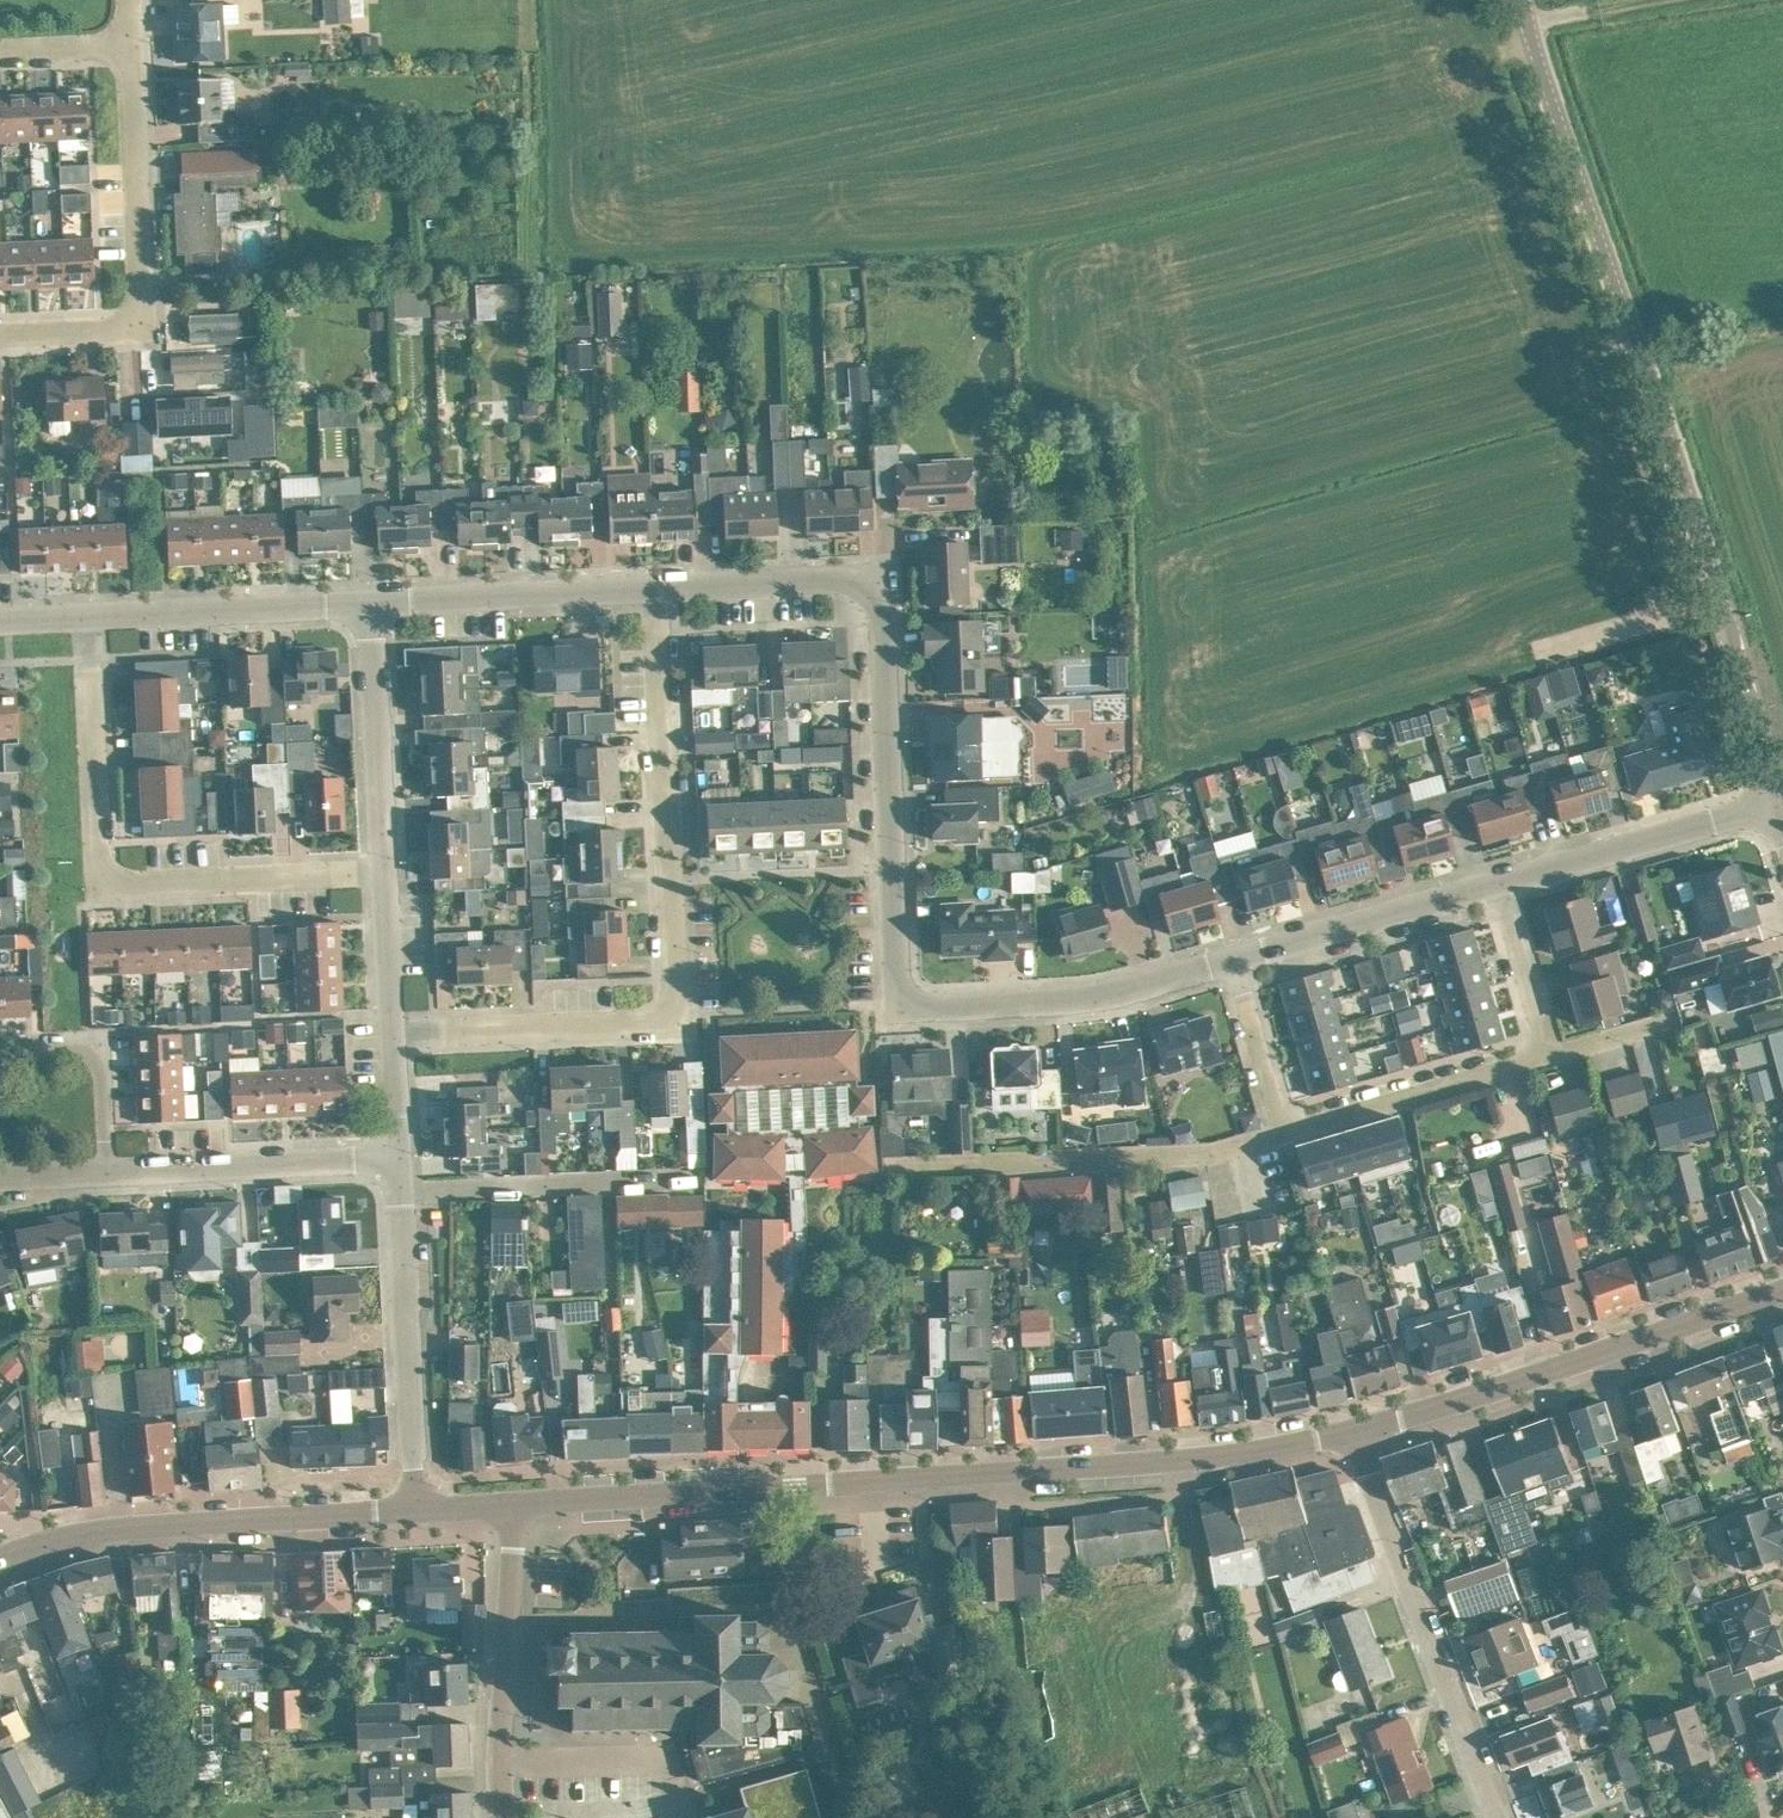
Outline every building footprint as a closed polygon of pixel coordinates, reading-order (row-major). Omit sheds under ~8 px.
[(256,0),(241,0),(241,17),(256,17),(256,0)] [(323,18),(350,16),(363,16),(362,0),(322,0),(323,18)] [(381,10),(380,0),(367,0),(367,10),(381,10)] [(198,6),(174,7),(175,26),(181,26),(181,37),(176,38),(177,61),(201,60),(225,59),(223,24),(239,24),(238,4),(222,5),(198,6)] [(378,36),(361,37),(362,61),(379,60),(378,36)] [(199,143),(223,142),(257,140),(256,122),(256,113),(237,114),(237,110),(221,111),(220,78),(178,80),(180,125),(198,124),(199,143)] [(86,92),(57,94),(59,140),(88,138),(86,92)] [(28,95),(30,141),(59,140),(57,94),(28,95)] [(0,97),(0,128),(1,142),(30,141),(28,95),(0,97)] [(293,139),(292,120),(272,121),(273,140),(293,139)] [(356,123),(352,127),(352,134),(357,138),(363,138),(368,133),(367,127),(363,122),(356,123)] [(181,154),(183,186),(183,193),(174,193),(177,255),(187,255),(188,273),(212,272),(220,272),(219,253),(222,253),(221,227),(218,227),(216,184),(259,182),(258,150),(181,154)] [(30,175),(16,175),(17,191),(31,190),(30,175)] [(32,190),(33,214),(47,213),(46,189),(32,190)] [(255,208),(277,208),(277,191),(254,192),(255,208)] [(61,195),(62,214),(91,212),(91,193),(61,195)] [(64,240),(66,286),(95,284),(93,239),(64,240)] [(37,287),(66,286),(64,240),(35,242),(37,287)] [(8,289),(37,287),(35,242),(6,243),(8,289)] [(465,280),(449,281),(450,292),(466,291),(465,280)] [(426,303),(424,281),(394,282),(394,304),(426,303)] [(518,283),(475,285),(476,311),(477,320),(495,319),(495,310),(519,309),(518,283)] [(620,294),(598,295),(600,337),(621,337),(620,294)] [(450,308),(435,309),(436,320),(451,319),(450,308)] [(385,311),(368,312),(369,325),(385,324),(385,311)] [(178,322),(178,349),(228,350),(228,322),(178,322)] [(590,325),(570,326),(571,338),(591,337),(590,325)] [(590,343),(565,345),(566,364),(591,362),(590,343)] [(223,359),(161,363),(163,392),(225,388),(223,359)] [(693,360),(694,403),(716,402),(715,359),(693,360)] [(917,392),(917,382),(886,382),(885,360),(850,361),(850,393),(917,392)] [(526,367),(523,376),(533,380),(537,372),(526,367)] [(50,431),(54,435),(67,434),(70,429),(69,419),(106,417),(103,377),(78,378),(78,380),(46,382),(48,420),(49,420),(50,431)] [(880,423),(881,395),(859,394),(858,422),(880,423)] [(537,400),(521,400),(522,414),(537,414),(537,400)] [(222,401),(123,405),(124,437),(223,433),(222,401)] [(356,406),(318,408),(320,428),(357,426),(356,406)] [(278,409),(275,409),(275,422),(278,422),(289,422),(288,409),(278,409)] [(822,454),(838,453),(836,432),(820,433),(822,454)] [(657,452),(659,436),(643,433),(641,450),(657,452)] [(1057,433),(1047,444),(1054,450),(1062,449),(1068,443),(1057,433)] [(788,441),(790,487),(806,486),(803,440),(788,441)] [(774,488),(790,487),(788,441),(772,441),(774,488)] [(707,453),(706,453),(707,472),(708,472),(708,471),(726,470),(724,444),(706,445),(707,453)] [(900,506),(917,506),(918,509),(973,506),(970,461),(899,464),(898,444),(874,446),(876,498),(899,497),(900,506)] [(692,473),(707,472),(706,453),(692,454),(692,473)] [(378,469),(340,469),(340,490),(378,489),(378,469)] [(845,489),(830,490),(832,532),(859,531),(858,517),(872,516),(871,492),(870,470),(844,471),(845,489)] [(725,537),(750,536),(748,477),(748,475),(708,478),(709,502),(710,526),(724,525),(725,537)] [(765,476),(748,477),(750,536),(778,535),(776,493),(766,493),(765,476)] [(124,479),(105,481),(106,498),(125,497),(124,479)] [(804,492),(805,510),(806,533),(832,532),(830,490),(830,479),(817,480),(818,491),(804,492)] [(511,528),(524,527),(522,487),(497,488),(497,482),(481,483),(482,503),(483,503),(485,549),(499,548),(498,543),(511,542),(511,528)] [(563,499),(566,545),(579,545),(579,539),(592,538),(591,524),(605,523),(603,483),(576,484),(577,499),(563,499)] [(539,541),(552,540),(552,546),(566,545),(563,499),(549,500),(548,486),(522,487),(524,527),(538,526),(539,541)] [(458,545),(471,544),(472,550),(485,549),(483,503),(482,503),(469,504),(468,489),(442,491),(443,531),(458,530),(458,545)] [(431,532),(443,531),(442,491),(416,492),(416,506),(402,507),(405,553),(418,552),(418,547),(431,546),(431,532)] [(695,491),(651,493),(653,541),(697,538),(695,491)] [(391,548),(391,554),(405,553),(402,507),(389,507),(388,493),(362,494),(364,535),(378,534),(378,549),(391,548)] [(653,541),(651,493),(607,495),(610,543),(653,541)] [(336,495),(336,510),(322,510),(325,557),(338,557),(338,551),(351,550),(350,536),(364,535),(362,494),(336,495)] [(311,558),(325,557),(322,510),(322,496),(282,498),(282,514),(284,539),(297,538),(298,553),(311,552),(311,558)] [(254,515),(256,561),(285,559),(284,539),(282,514),(254,515)] [(227,562),(256,561),(254,515),(225,517),(227,562)] [(227,562),(224,517),(195,518),(198,563),(227,562)] [(198,563),(195,518),(167,519),(169,564),(198,563)] [(1097,542),(1098,522),(1078,521),(1077,540),(1097,542)] [(1018,543),(1017,526),(1017,524),(979,526),(979,527),(980,545),(1018,543)] [(125,525),(98,526),(100,568),(127,567),(125,525)] [(74,570),(100,568),(98,526),(72,527),(74,570)] [(47,571),(74,570),(72,527),(45,529),(47,571)] [(47,571),(45,529),(18,530),(21,573),(47,571)] [(922,564),(925,564),(927,605),(968,603),(966,543),(921,545),(922,564)] [(11,573),(9,546),(0,547),(0,573),(11,573)] [(1000,618),(999,637),(1015,638),(1016,618),(1000,618)] [(937,655),(939,691),(983,690),(983,688),(982,688),(979,623),(980,623),(980,622),(937,624),(937,625),(925,626),(926,656),(937,655)] [(596,639),(574,640),(575,646),(533,648),(536,691),(577,689),(577,695),(599,694),(596,639)] [(851,700),(849,659),(835,660),(834,641),(807,643),(810,702),(851,700)] [(784,689),(770,690),(772,719),(786,718),(785,703),(810,702),(809,683),(807,643),(781,644),(783,685),(784,685),(784,689)] [(755,645),(729,646),(731,687),(731,703),(744,702),(743,687),(757,686),(755,645)] [(421,662),(422,689),(479,686),(478,674),(463,674),(461,646),(433,647),(433,661),(421,662)] [(731,703),(731,687),(729,646),(702,648),(703,668),(690,669),(691,691),(704,690),(704,689),(718,688),(719,704),(731,703)] [(282,661),(283,669),(285,704),(310,703),(309,694),(337,693),(335,651),(296,653),(297,660),(282,661)] [(285,704),(283,669),(266,670),(265,656),(230,658),(232,706),(260,705),(262,724),(271,723),(272,725),(286,725),(286,722),(285,704)] [(137,706),(177,704),(177,703),(190,703),(196,702),(195,685),(190,686),(188,660),(147,662),(148,679),(136,680),(137,706)] [(1035,675),(1003,677),(991,677),(992,698),(1004,698),(1035,697),(1035,675)] [(1126,677),(1106,677),(1107,689),(1126,689),(1126,677)] [(1500,685),(1483,688),(1487,708),(1504,705),(1500,685)] [(443,714),(444,728),(481,727),(479,686),(422,689),(423,715),(443,714)] [(772,719),(770,690),(756,691),(758,719),(772,719)] [(0,692),(0,737),(19,736),(16,691),(0,692)] [(1663,787),(1702,775),(1718,770),(1714,753),(1697,697),(1661,708),(1671,744),(1623,758),(1625,766),(1632,789),(1633,788),(1633,787),(1661,779),(1663,787)] [(160,749),(192,747),(190,703),(177,703),(177,704),(137,706),(138,733),(159,732),(160,749)] [(518,709),(492,710),(493,726),(519,725),(518,709)] [(584,713),(585,734),(602,733),(602,734),(616,733),(615,712),(584,713)] [(952,717),(928,718),(929,737),(933,736),(933,753),(930,753),(930,755),(932,754),(933,779),(957,778),(981,778),(981,776),(1015,775),(1013,741),(1010,741),(1009,718),(981,719),(981,717),(981,715),(952,717)] [(242,738),(242,721),(226,720),(225,738),(242,738)] [(311,723),(286,725),(286,742),(288,742),(312,741),(311,723)] [(430,756),(425,756),(426,770),(473,768),(472,754),(486,753),(485,726),(481,727),(444,728),(444,743),(430,743),(430,756)] [(734,752),(733,732),(694,734),(695,753),(734,752)] [(577,775),(618,773),(616,747),(603,747),(602,734),(602,733),(585,734),(559,736),(561,764),(577,763),(577,775)] [(236,790),(237,809),(238,833),(273,831),(272,800),(289,799),(288,772),(287,763),(286,742),(267,743),(268,764),(252,764),(253,789),(236,790)] [(814,748),(815,762),(842,761),(842,746),(814,748)] [(1584,814),(1610,807),(1606,792),(1619,788),(1607,746),(1583,753),(1588,771),(1573,775),(1584,814)] [(200,775),(194,775),(192,747),(160,749),(161,766),(140,767),(141,794),(201,791),(200,775)] [(815,762),(814,748),(802,748),(803,762),(815,762)] [(507,757),(478,757),(479,767),(487,767),(507,766),(521,766),(520,750),(515,750),(507,757)] [(1291,750),(1272,756),(1278,773),(1296,768),(1291,750)] [(1567,752),(1529,764),(1531,772),(1530,772),(1541,811),(1555,807),(1559,821),(1570,818),(1571,821),(1574,823),(1584,820),(1585,817),(1584,814),(1573,775),(1570,764),(1567,752)] [(433,796),(447,796),(448,810),(450,810),(489,808),(487,767),(479,767),(473,768),(426,770),(426,784),(432,784),(433,796)] [(1109,769),(1101,771),(1108,791),(1115,789),(1109,769)] [(289,799),(290,816),(308,815),(308,830),(344,828),(341,780),(317,781),(313,781),(312,771),(288,772),(289,799)] [(225,772),(214,772),(214,777),(215,787),(226,787),(225,777),(225,772)] [(1508,794),(1495,798),(1506,836),(1507,839),(1511,841),(1520,839),(1522,835),(1522,832),(1532,829),(1528,815),(1541,811),(1530,772),(1503,780),(1508,794)] [(567,801),(562,801),(563,817),(602,815),(606,815),(606,800),(619,800),(618,773),(577,775),(578,788),(566,788),(567,801)] [(1441,775),(1408,784),(1430,858),(1453,850),(1449,836),(1462,832),(1450,791),(1445,792),(1441,775)] [(1212,776),(1196,780),(1202,798),(1217,794),(1212,776)] [(1356,818),(1334,825),(1339,843),(1351,881),(1352,881),(1353,884),(1366,881),(1365,877),(1376,874),(1372,860),(1385,856),(1375,819),(1373,813),(1364,781),(1347,786),(1356,818)] [(10,782),(0,783),(0,810),(11,810),(10,782)] [(1481,802),(1476,784),(1451,791),(1463,833),(1477,829),(1481,844),(1506,836),(1495,798),(1481,802)] [(975,821),(999,820),(997,786),(945,788),(945,789),(961,789),(962,804),(932,806),(933,839),(956,838),(956,843),(976,842),(975,821)] [(201,791),(141,794),(142,820),(163,819),(164,837),(197,835),(195,806),(199,806),(201,803),(201,791)] [(1403,866),(1429,859),(1413,802),(1409,791),(1396,795),(1390,799),(1394,813),(1375,819),(1385,856),(1399,852),(1403,866)] [(1152,796),(1134,801),(1139,819),(1157,814),(1152,796)] [(847,847),(844,799),(776,803),(779,849),(847,847)] [(778,850),(775,802),(707,806),(710,853),(778,850)] [(429,825),(430,851),(489,849),(489,848),(492,848),(489,808),(450,810),(450,824),(429,825)] [(522,808),(506,809),(507,823),(523,823),(522,808)] [(603,829),(602,815),(563,817),(563,831),(564,857),(622,855),(620,828),(603,829)] [(227,820),(208,821),(208,829),(227,828),(227,820)] [(1296,838),(1307,878),(1321,874),(1325,889),(1351,881),(1339,843),(1334,825),(1333,820),(1305,828),(1307,835),(1296,838)] [(1307,878),(1296,838),(1256,850),(1261,864),(1273,904),(1298,897),(1294,882),(1307,878)] [(25,868),(24,848),(4,848),(4,867),(6,867),(6,868),(25,868)] [(434,878),(435,892),(485,889),(484,875),(487,874),(491,870),(489,849),(430,851),(431,878),(434,878)] [(1193,871),(1180,875),(1195,926),(1220,919),(1216,905),(1230,901),(1217,858),(1215,851),(1189,859),(1193,871)] [(1242,851),(1217,858),(1230,901),(1243,897),(1247,911),(1273,904),(1261,864),(1247,868),(1242,851)] [(1022,852),(1012,852),(1012,854),(1012,871),(1022,870),(1022,854),(1022,852)] [(564,857),(563,857),(564,884),(566,883),(566,898),(604,897),(611,896),(610,882),(623,881),(622,855),(564,857)] [(1045,857),(1032,860),(1035,869),(1047,866),(1045,857)] [(1111,909),(1143,900),(1131,859),(1099,868),(1111,909)] [(1702,938),(1703,939),(1758,923),(1758,921),(1757,921),(1750,898),(1744,899),(1734,864),(1691,877),(1701,912),(1696,913),(1703,937),(1702,938)] [(25,868),(6,868),(6,897),(26,896),(25,868)] [(1180,875),(1178,870),(1139,881),(1152,923),(1165,919),(1169,934),(1195,926),(1180,875)] [(1012,873),(1012,892),(1036,892),(1036,873),(1012,873)] [(1625,897),(1638,943),(1656,937),(1642,892),(1625,897)] [(0,926),(17,925),(16,898),(26,898),(26,896),(6,897),(0,897),(0,926)] [(568,939),(586,938),(626,936),(625,910),(604,911),(604,897),(566,898),(568,939)] [(1545,910),(1558,955),(1615,939),(1611,924),(1598,928),(1588,897),(1545,910)] [(510,919),(538,917),(537,902),(509,904),(510,919)] [(983,951),(984,960),(1012,959),(1012,951),(1014,951),(1013,927),(1012,911),(972,913),(971,903),(959,904),(943,905),(943,915),(941,915),(943,955),(968,954),(968,952),(983,951)] [(929,905),(917,905),(918,915),(929,915),(929,905)] [(1060,933),(1066,956),(1110,943),(1099,906),(1076,913),(1074,907),(1054,913),(1060,933)] [(339,921),(293,924),(295,953),(340,951),(339,921)] [(217,927),(219,968),(252,967),(250,926),(217,927)] [(217,927),(185,929),(187,970),(219,968),(217,927)] [(1479,956),(1471,928),(1426,941),(1431,957),(1425,959),(1429,972),(1435,970),(1434,969),(1479,956)] [(152,931),(154,971),(187,970),(185,929),(152,931)] [(495,946),(483,947),(485,984),(511,982),(510,970),(527,969),(525,929),(494,930),(495,946)] [(152,931),(120,932),(122,973),(154,971),(152,931)] [(434,933),(436,974),(457,973),(458,985),(485,984),(483,947),(482,931),(434,933)] [(120,932),(87,934),(89,975),(122,973),(120,932)] [(0,934),(0,948),(28,947),(29,977),(41,976),(42,976),(40,942),(34,942),(33,933),(27,933),(0,934)] [(586,938),(587,963),(577,963),(578,979),(608,978),(607,964),(627,963),(626,936),(586,938)] [(1697,939),(1661,950),(1666,968),(1703,958),(1697,939)] [(340,951),(295,953),(296,982),(342,980),(340,951)] [(1568,988),(1578,1024),(1621,1012),(1616,994),(1627,991),(1620,968),(1615,951),(1571,963),(1577,986),(1568,988)] [(1705,959),(1667,970),(1674,995),(1702,987),(1710,1014),(1728,1009),(1778,994),(1767,956),(1723,969),(1719,955),(1705,959)] [(1439,984),(1433,986),(1437,999),(1443,998),(1443,997),(1487,984),(1479,956),(1434,969),(1435,970),(1439,984)] [(1361,989),(1379,984),(1372,958),(1353,964),(1361,989)] [(544,965),(531,966),(532,981),(533,981),(545,981),(544,965)] [(1279,984),(1287,1012),(1332,999),(1331,998),(1327,984),(1333,982),(1329,969),(1279,984)] [(29,977),(1,978),(3,1017),(31,1015),(29,977)] [(342,980),(296,982),(298,1012),(343,1009),(342,980)] [(1495,1012),(1487,984),(1443,997),(1443,998),(1447,1012),(1441,1014),(1445,1027),(1451,1025),(1495,1012)] [(1410,1004),(1405,987),(1387,993),(1392,1009),(1410,1004)] [(1659,1010),(1667,1008),(1671,1001),(1668,993),(1661,989),(1653,991),(1650,999),(1652,1007),(1659,1010)] [(1391,1008),(1386,993),(1368,998),(1373,1014),(1391,1008)] [(1340,1027),(1339,1026),(1335,1011),(1341,1010),(1337,997),(1331,998),(1332,999),(1287,1012),(1295,1040),(1340,1027)] [(254,1020),(254,1004),(221,1006),(222,1022),(254,1020)] [(1422,1027),(1416,1006),(1394,1012),(1400,1034),(1422,1027)] [(1451,1025),(1455,1039),(1449,1041),(1453,1054),(1503,1040),(1495,1012),(1451,1025)] [(1172,1027),(1171,1024),(1151,1030),(1163,1074),(1221,1058),(1209,1016),(1172,1027)] [(1348,1055),(1347,1053),(1343,1039),(1349,1037),(1345,1024),(1339,1026),(1340,1027),(1295,1040),(1303,1068),(1348,1055)] [(1782,1050),(1782,1030),(1767,1035),(1772,1053),(1782,1050)] [(228,1059),(227,1031),(213,1032),(214,1060),(228,1059)] [(738,1044),(720,1045),(723,1085),(724,1085),(725,1092),(735,1092),(737,1122),(726,1122),(727,1135),(783,1136),(783,1177),(789,1176),(804,1176),(807,1176),(802,1135),(858,1128),(858,1116),(856,1116),(854,1086),(856,1086),(856,1079),(857,1078),(855,1038),(838,1039),(838,1031),(804,1033),(805,1040),(768,1042),(768,1035),(738,1037),(738,1044)] [(135,1036),(136,1065),(182,1062),(182,1061),(197,1061),(195,1032),(159,1034),(135,1036)] [(1716,1053),(1736,1052),(1735,1035),(1715,1036),(1716,1053)] [(1114,1045),(1074,1050),(1082,1107),(1122,1102),(1122,1106),(1145,1103),(1136,1039),(1114,1042),(1114,1045)] [(1760,1041),(1748,1044),(1754,1066),(1766,1063),(1760,1041)] [(1061,1107),(1060,1093),(1059,1069),(1040,1070),(1039,1050),(1034,1045),(1020,1046),(1017,1049),(1011,1050),(1008,1047),(994,1047),(989,1052),(991,1086),(996,1090),(1035,1088),(1035,1098),(1030,1098),(1031,1109),(1061,1107)] [(949,1106),(950,1105),(947,1050),(925,1051),(925,1055),(892,1056),(894,1107),(949,1106)] [(1772,1053),(1778,1072),(1782,1070),(1782,1050),(1772,1053)] [(1351,1067),(1357,1065),(1353,1052),(1347,1053),(1348,1055),(1303,1068),(1311,1096),(1356,1083),(1351,1067)] [(1403,1068),(1398,1052),(1382,1057),(1387,1073),(1403,1068)] [(258,1059),(230,1060),(230,1073),(231,1094),(232,1118),(261,1117),(259,1071),(258,1059)] [(136,1065),(138,1094),(183,1092),(182,1062),(136,1065)] [(684,1070),(648,1071),(649,1095),(650,1117),(686,1115),(688,1153),(706,1152),(701,1062),(683,1062),(684,1070)] [(619,1130),(620,1148),(636,1147),(634,1099),(619,1100),(618,1066),(584,1067),(587,1108),(604,1107),(605,1130),(619,1130)] [(346,1067),(322,1068),(317,1069),(319,1114),(348,1113),(346,1067)] [(538,1104),(539,1128),(541,1151),(547,1151),(556,1151),(556,1132),(570,1132),(569,1109),(587,1108),(584,1067),(551,1069),(553,1103),(538,1104)] [(1767,1068),(1746,1074),(1750,1087),(1770,1081),(1767,1068)] [(221,1069),(207,1070),(208,1090),(222,1090),(222,1089),(222,1073),(221,1069)] [(290,1115),(319,1114),(317,1069),(288,1070),(290,1115)] [(261,1117),(290,1115),(288,1070),(259,1071),(261,1117)] [(1604,1082),(1610,1105),(1613,1117),(1648,1107),(1645,1095),(1639,1072),(1604,1082)] [(443,1105),(444,1131),(486,1129),(485,1115),(499,1114),(498,1085),(457,1087),(458,1104),(443,1105)] [(856,1086),(854,1086),(856,1116),(858,1116),(875,1115),(873,1085),(856,1086)] [(1585,1087),(1548,1098),(1554,1121),(1558,1135),(1595,1125),(1591,1110),(1585,1087)] [(224,1119),(222,1090),(208,1090),(203,1091),(205,1120),(224,1119)] [(184,1121),(183,1092),(138,1094),(139,1123),(184,1121)] [(709,1093),(708,1093),(709,1123),(726,1122),(737,1122),(735,1092),(725,1092),(709,1093)] [(1704,1092),(1670,1101),(1649,1107),(1676,1206),(1703,1199),(1690,1153),(1689,1153),(1686,1141),(1715,1133),(1704,1092)] [(1256,1111),(1239,1116),(1244,1133),(1261,1128),(1256,1111)] [(1371,1125),(1386,1177),(1412,1169),(1397,1118),(1371,1125)] [(1135,1120),(1125,1121),(1127,1140),(1138,1138),(1135,1120)] [(1070,1122),(1065,1138),(1086,1144),(1091,1128),(1070,1122)] [(1191,1122),(1169,1128),(1174,1144),(1197,1143),(1191,1122)] [(1386,1177),(1371,1125),(1345,1133),(1357,1173),(1360,1184),(1386,1177)] [(858,1128),(802,1135),(807,1176),(807,1177),(875,1170),(870,1127),(858,1128)] [(486,1143),(486,1129),(444,1131),(446,1157),(460,1157),(461,1173),(502,1171),(501,1142),(486,1143)] [(1485,1148),(1511,1143),(1508,1131),(1482,1136),(1485,1148)] [(1357,1173),(1345,1133),(1320,1140),(1332,1181),(1357,1173)] [(715,1135),(714,1178),(783,1179),(783,1177),(783,1136),(727,1135),(715,1135)] [(1543,1137),(1511,1146),(1516,1162),(1545,1154),(1548,1153),(1543,1137)] [(1320,1140),(1296,1147),(1308,1188),(1332,1181),(1320,1140)] [(1566,1151),(1571,1166),(1585,1161),(1580,1146),(1566,1151)] [(541,1161),(541,1152),(524,1152),(525,1167),(510,1168),(510,1175),(538,1174),(542,1174),(541,1161)] [(1741,1181),(1732,1156),(1723,1160),(1732,1184),(1741,1181)] [(1489,1167),(1507,1232),(1526,1227),(1507,1161),(1489,1167)] [(1485,1168),(1470,1172),(1479,1202),(1494,1197),(1485,1168)] [(1097,1231),(1122,1229),(1118,1174),(1092,1176),(1094,1210),(1095,1210),(1097,1231)] [(1205,1205),(1200,1175),(1167,1182),(1172,1211),(1205,1205)] [(720,1230),(704,1230),(704,1254),(703,1355),(725,1355),(741,1355),(745,1357),(746,1355),(781,1356),(782,1305),(790,1293),(792,1289),(797,1278),(802,1264),(805,1251),(807,1238),(805,1187),(804,1176),(789,1176),(789,1179),(789,1183),(791,1219),(791,1230),(783,1230),(783,1219),(740,1218),(740,1220),(740,1230),(720,1230)] [(1018,1178),(998,1179),(1001,1217),(1021,1216),(1018,1178)] [(1069,1178),(1020,1182),(1022,1216),(1072,1212),(1069,1178)] [(1754,1264),(1780,1255),(1761,1203),(1745,1184),(1731,1189),(1736,1208),(1743,1233),(1754,1264)] [(1728,1215),(1733,1227),(1693,1241),(1708,1281),(1754,1264),(1743,1233),(1736,1208),(1731,1189),(1717,1195),(1725,1217),(1728,1215)] [(1352,1193),(1339,1196),(1342,1208),(1355,1204),(1352,1193)] [(668,1195),(638,1196),(640,1228),(669,1227),(669,1226),(703,1225),(702,1196),(668,1198),(668,1195)] [(600,1196),(569,1197),(570,1226),(573,1269),(574,1288),(605,1286),(601,1220),(600,1196)] [(616,1197),(617,1221),(618,1228),(640,1228),(638,1196),(616,1197)] [(341,1198),(300,1201),(303,1253),(319,1252),(343,1251),(343,1250),(355,1250),(354,1224),(342,1224),(341,1198)] [(1166,1201),(1149,1203),(1153,1229),(1170,1226),(1166,1201)] [(1317,1203),(1305,1206),(1308,1217),(1320,1214),(1317,1203)] [(216,1209),(181,1211),(183,1255),(177,1256),(178,1269),(188,1268),(188,1272),(196,1278),(213,1278),(220,1272),(218,1245),(240,1244),(238,1204),(215,1205),(216,1209)] [(521,1205),(491,1204),(491,1232),(491,1245),(491,1266),(528,1266),(524,1230),(521,1230),(521,1205)] [(1356,1206),(1341,1209),(1343,1224),(1358,1222),(1356,1206)] [(126,1213),(100,1214),(101,1235),(101,1238),(102,1254),(103,1268),(137,1266),(168,1264),(167,1248),(165,1224),(146,1225),(145,1208),(126,1209),(126,1213)] [(19,1242),(7,1244),(14,1268),(23,1267),(27,1290),(58,1284),(58,1283),(55,1265),(66,1263),(67,1268),(84,1265),(82,1253),(84,1253),(81,1236),(77,1213),(52,1218),(53,1224),(17,1231),(19,1242)] [(1576,1248),(1575,1248),(1570,1229),(1571,1229),(1567,1214),(1536,1223),(1546,1260),(1549,1259),(1557,1288),(1542,1292),(1554,1333),(1588,1323),(1573,1267),(1581,1265),(1576,1248)] [(1276,1217),(1246,1222),(1249,1239),(1278,1234),(1276,1217)] [(1411,1221),(1400,1225),(1404,1237),(1415,1234),(1411,1221)] [(1400,1225),(1390,1228),(1393,1240),(1404,1237),(1400,1225)] [(1177,1245),(1178,1253),(1180,1253),(1194,1251),(1191,1226),(1177,1227),(1175,1227),(1177,1245)] [(1237,1226),(1217,1228),(1220,1247),(1239,1244),(1237,1226)] [(1587,1245),(1582,1227),(1571,1230),(1576,1248),(1587,1245)] [(9,1281),(6,1276),(15,1272),(14,1268),(7,1244),(2,1231),(0,1232),(0,1285),(9,1281)] [(101,1235),(87,1236),(88,1254),(102,1254),(101,1238),(101,1235)] [(1020,1238),(1003,1239),(1003,1240),(1004,1257),(1004,1267),(1021,1266),(1020,1238)] [(1400,1245),(1391,1248),(1397,1267),(1406,1264),(1400,1245)] [(260,1250),(260,1269),(261,1272),(299,1270),(298,1249),(260,1250)] [(1217,1249),(1198,1252),(1203,1294),(1223,1292),(1217,1249)] [(1636,1266),(1649,1302),(1691,1287),(1679,1251),(1636,1266)] [(1625,1259),(1581,1274),(1597,1320),(1641,1305),(1625,1259)] [(947,1265),(918,1265),(918,1281),(948,1280),(947,1269),(947,1265)] [(985,1268),(947,1269),(948,1280),(948,1318),(950,1365),(947,1365),(948,1381),(950,1381),(960,1381),(961,1429),(967,1428),(967,1439),(971,1444),(990,1443),(988,1365),(992,1365),(991,1350),(990,1268),(985,1268)] [(248,1323),(250,1357),(265,1355),(264,1333),(261,1272),(260,1269),(239,1270),(242,1323),(248,1323)] [(356,1276),(313,1278),(315,1298),(310,1299),(312,1340),(348,1339),(346,1310),(358,1309),(356,1276)] [(1327,1286),(1330,1297),(1346,1357),(1342,1358),(1344,1366),(1345,1366),(1354,1399),(1401,1386),(1388,1342),(1360,1350),(1353,1327),(1373,1321),(1360,1276),(1327,1286)] [(175,1281),(160,1281),(160,1306),(175,1305),(175,1281)] [(1320,1281),(1302,1287),(1306,1297),(1323,1292),(1320,1281)] [(1474,1333),(1487,1329),(1488,1329),(1479,1298),(1475,1283),(1459,1287),(1463,1302),(1439,1309),(1455,1363),(1461,1362),(1480,1356),(1474,1333)] [(1529,1315),(1520,1286),(1479,1298),(1488,1329),(1487,1329),(1494,1352),(1522,1344),(1514,1319),(1529,1315)] [(532,1300),(505,1303),(509,1341),(537,1338),(536,1333),(535,1320),(534,1315),(532,1300)] [(1284,1350),(1301,1347),(1292,1300),(1275,1303),(1284,1350)] [(596,1301),(561,1303),(563,1321),(598,1319),(596,1301)] [(1376,1309),(1384,1339),(1400,1334),(1392,1305),(1376,1309)] [(1048,1307),(1019,1309),(1021,1347),(1050,1345),(1048,1307)] [(1455,1363),(1439,1309),(1399,1321),(1408,1351),(1422,1347),(1429,1371),(1455,1363)] [(1249,1419),(1273,1416),(1268,1390),(1265,1371),(1260,1338),(1261,1338),(1257,1313),(1243,1316),(1252,1375),(1243,1377),(1249,1419)] [(948,1318),(928,1318),(930,1366),(947,1365),(950,1365),(948,1318)] [(201,1343),(218,1341),(215,1324),(199,1326),(201,1343)] [(1777,1335),(1782,1352),(1782,1325),(1775,1328),(1777,1335)] [(660,1328),(641,1333),(643,1343),(662,1338),(660,1328)] [(1317,1406),(1348,1400),(1340,1367),(1344,1366),(1342,1358),(1334,1328),(1315,1332),(1322,1365),(1309,1368),(1317,1406)] [(95,1332),(96,1361),(120,1360),(118,1331),(95,1332)] [(558,1331),(536,1333),(537,1338),(538,1350),(539,1350),(542,1380),(563,1378),(562,1362),(558,1331)] [(1110,1345),(1098,1346),(1098,1348),(1105,1430),(1116,1429),(1117,1434),(1144,1432),(1146,1432),(1146,1427),(1142,1388),(1141,1388),(1140,1375),(1136,1343),(1135,1331),(1115,1333),(1110,1339),(1110,1345)] [(297,1332),(264,1333),(265,1355),(299,1353),(297,1332)] [(808,1372),(826,1372),(826,1336),(808,1336),(808,1355),(808,1372)] [(1169,1339),(1136,1343),(1140,1375),(1141,1388),(1142,1388),(1156,1387),(1161,1426),(1174,1424),(1177,1428),(1186,1427),(1188,1422),(1192,1422),(1189,1398),(1187,1382),(1176,1383),(1171,1338),(1169,1339)] [(1217,1365),(1207,1367),(1191,1369),(1199,1426),(1245,1420),(1241,1388),(1239,1389),(1234,1349),(1233,1338),(1214,1340),(1217,1365)] [(869,1341),(867,1345),(869,1349),(873,1350),(877,1349),(878,1345),(877,1341),(873,1339),(869,1341)] [(1726,1357),(1744,1404),(1768,1395),(1763,1379),(1776,1374),(1764,1343),(1726,1357)] [(479,1345),(450,1345),(449,1378),(478,1378),(479,1345)] [(992,1365),(988,1365),(990,1443),(1000,1443),(1004,1442),(1028,1441),(1028,1438),(1026,1417),(1025,1396),(1008,1397),(1007,1380),(1018,1379),(1016,1353),(1011,1348),(991,1350),(992,1365)] [(1076,1389),(1029,1392),(1033,1438),(1089,1433),(1105,1432),(1105,1430),(1098,1348),(1072,1350),(1076,1389)] [(265,1355),(250,1357),(251,1374),(300,1371),(299,1353),(265,1355)] [(880,1448),(893,1448),(901,1448),(900,1406),(904,1406),(904,1391),(904,1353),(867,1354),(867,1364),(868,1364),(868,1383),(879,1382),(880,1440),(880,1448)] [(699,1369),(698,1354),(666,1355),(667,1370),(699,1369)] [(725,1355),(703,1355),(703,1395),(702,1412),(703,1412),(704,1450),(706,1450),(708,1450),(708,1449),(706,1449),(706,1444),(719,1444),(719,1450),(739,1449),(739,1447),(738,1410),(738,1402),(735,1402),(735,1389),(737,1381),(739,1372),(745,1357),(741,1355),(725,1355)] [(808,1355),(788,1355),(788,1372),(808,1372),(808,1355)] [(1725,1450),(1754,1440),(1724,1357),(1680,1374),(1691,1405),(1719,1394),(1724,1409),(1712,1414),(1725,1450)] [(105,1362),(113,1419),(140,1415),(132,1358),(105,1362)] [(1268,1390),(1273,1416),(1309,1408),(1304,1383),(1303,1383),(1297,1358),(1282,1362),(1283,1368),(1265,1371),(1268,1390)] [(230,1418),(203,1421),(206,1446),(208,1468),(209,1481),(211,1491),(262,1486),(257,1442),(250,1379),(249,1379),(247,1361),(220,1364),(216,1365),(218,1382),(226,1381),(230,1418)] [(868,1383),(868,1364),(867,1364),(843,1364),(844,1399),(824,1399),(824,1448),(868,1447),(868,1399),(867,1383),(868,1383)] [(165,1365),(135,1369),(137,1386),(172,1382),(170,1365),(165,1365)] [(386,1387),(385,1367),(329,1371),(329,1382),(332,1390),(386,1387)] [(571,1458),(598,1457),(596,1418),(593,1374),(578,1375),(580,1419),(562,1420),(566,1459),(571,1458)] [(922,1390),(904,1391),(904,1406),(900,1406),(901,1448),(906,1448),(936,1447),(934,1375),(922,1376),(922,1390)] [(276,1376),(250,1379),(257,1442),(282,1440),(276,1376)] [(671,1389),(670,1389),(673,1451),(704,1450),(703,1412),(702,1412),(703,1395),(691,1395),(685,1395),(685,1389),(680,1389),(680,1379),(671,1379),(671,1389)] [(1637,1450),(1648,1483),(1664,1477),(1658,1460),(1673,1455),(1665,1436),(1681,1430),(1663,1381),(1632,1392),(1649,1440),(1635,1446),(1637,1450)] [(670,1389),(646,1390),(645,1387),(622,1388),(622,1417),(626,1417),(628,1452),(673,1451),(670,1389)] [(754,1401),(738,1402),(738,1410),(739,1447),(754,1447),(775,1447),(775,1449),(795,1448),(795,1442),(808,1442),(808,1446),(806,1446),(806,1448),(810,1448),(810,1446),(809,1400),(774,1401),(754,1401)] [(1605,1455),(1622,1450),(1606,1401),(1571,1411),(1583,1450),(1602,1444),(1605,1455)] [(474,1402),(449,1402),(449,1432),(458,1431),(461,1470),(485,1468),(482,1426),(474,1427),(474,1402)] [(494,1417),(493,1417),(498,1462),(520,1460),(519,1452),(549,1449),(546,1414),(527,1415),(526,1414),(516,1415),(515,1406),(511,1402),(497,1403),(493,1408),(494,1417)] [(18,1422),(8,1411),(0,1418),(0,1436),(1,1437),(18,1422)] [(388,1449),(387,1416),(367,1417),(367,1424),(331,1425),(334,1465),(375,1463),(374,1449),(388,1449)] [(628,1452),(626,1417),(622,1417),(596,1418),(598,1457),(628,1456),(628,1452)] [(1487,1500),(1485,1501),(1491,1518),(1504,1555),(1539,1542),(1527,1510),(1553,1501),(1549,1491),(1577,1482),(1554,1418),(1486,1442),(1507,1501),(1489,1507),(1487,1500)] [(124,1426),(131,1495),(174,1491),(170,1459),(175,1458),(171,1421),(124,1426)] [(99,1423),(100,1448),(114,1447),(113,1422),(99,1423)] [(334,1465),(331,1425),(289,1427),(291,1467),(333,1466),(333,1465),(334,1465)] [(57,1427),(37,1429),(42,1468),(62,1465),(57,1427)] [(82,1432),(70,1433),(74,1464),(76,1482),(79,1506),(106,1503),(103,1479),(97,1430),(82,1432)] [(1455,1531),(1491,1518),(1485,1501),(1485,1500),(1484,1500),(1463,1439),(1436,1448),(1434,1441),(1382,1459),(1398,1504),(1441,1489),(1455,1531)] [(1648,1483),(1637,1450),(1622,1454),(1630,1483),(1633,1482),(1637,1494),(1650,1489),(1648,1483)] [(14,1510),(14,1486),(14,1483),(0,1468),(0,1510),(14,1510)] [(1375,1553),(1362,1512),(1351,1516),(1338,1471),(1299,1479),(1297,1469),(1233,1480),(1236,1494),(1203,1501),(1214,1552),(1210,1553),(1218,1587),(1240,1582),(1241,1586),(1266,1581),(1265,1576),(1287,1572),(1289,1577),(1282,1580),(1293,1612),(1372,1586),(1375,1583),(1375,1582),(1376,1580),(1375,1578),(1369,1561),(1373,1560),(1374,1559),(1375,1558),(1375,1557),(1376,1556),(1375,1553)] [(1684,1513),(1718,1502),(1712,1484),(1679,1495),(1684,1513)] [(1602,1509),(1596,1491),(1582,1495),(1588,1513),(1602,1509)] [(1778,1558),(1782,1556),(1782,1549),(1782,1547),(1782,1492),(1782,1491),(1764,1498),(1768,1509),(1729,1522),(1730,1527),(1727,1528),(1724,1534),(1728,1543),(1733,1546),(1736,1545),(1744,1569),(1770,1561),(1778,1558)] [(1679,1498),(1662,1504),(1670,1525),(1686,1518),(1680,1500),(1679,1498)] [(1000,1620),(1017,1619),(1016,1598),(1013,1537),(999,1539),(997,1501),(953,1505),(954,1512),(935,1515),(941,1552),(960,1550),(962,1569),(976,1569),(976,1571),(982,1570),(984,1600),(999,1599),(1000,1620)] [(1075,1517),(1081,1568),(1120,1562),(1119,1556),(1172,1549),(1166,1505),(1075,1517)] [(681,1537),(661,1538),(664,1578),(743,1573),(742,1552),(762,1551),(760,1518),(681,1522),(681,1537)] [(1042,1601),(1042,1573),(1070,1572),(1069,1526),(1028,1528),(1029,1560),(1015,1560),(1016,1598),(1016,1603),(1042,1601)] [(392,1605),(390,1547),(352,1549),(355,1593),(385,1592),(385,1605),(392,1605)] [(348,1573),(347,1573),(346,1549),(297,1552),(301,1609),(350,1609),(348,1573)] [(1173,1550),(1175,1575),(1187,1573),(1185,1549),(1173,1550)] [(130,1555),(132,1579),(133,1595),(161,1593),(164,1629),(158,1630),(159,1658),(165,1658),(166,1678),(176,1677),(175,1657),(181,1657),(178,1590),(174,1551),(130,1555)] [(273,1593),(270,1593),(270,1589),(272,1589),(273,1552),(202,1551),(188,1552),(191,1585),(193,1591),(208,1592),(208,1643),(209,1643),(210,1660),(215,1660),(215,1691),(264,1690),(262,1643),(262,1610),(272,1610),(273,1593)] [(73,1602),(81,1598),(97,1594),(116,1591),(108,1556),(76,1564),(61,1569),(73,1602)] [(415,1586),(396,1587),(397,1606),(407,1606),(408,1610),(409,1618),(423,1618),(423,1608),(435,1608),(459,1607),(457,1564),(414,1566),(415,1586)] [(55,1654),(57,1654),(58,1656),(89,1645),(79,1618),(87,1615),(81,1598),(73,1602),(61,1569),(27,1582),(45,1628),(46,1628),(55,1654)] [(45,1628),(27,1582),(25,1583),(24,1582),(0,1591),(0,1665),(3,1673),(22,1666),(17,1654),(23,1652),(14,1630),(25,1626),(24,1623),(35,1619),(39,1630),(45,1628)] [(847,1669),(849,1676),(858,1705),(882,1697),(876,1677),(915,1665),(913,1657),(912,1657),(910,1651),(931,1645),(941,1679),(965,1672),(951,1625),(927,1632),(913,1587),(891,1594),(889,1600),(890,1606),(855,1617),(865,1651),(843,1658),(847,1669)] [(1735,1666),(1759,1658),(1782,1651),(1774,1628),(1771,1629),(1766,1615),(1769,1614),(1761,1592),(1715,1608),(1735,1666)] [(483,1650),(485,1605),(465,1604),(463,1649),(483,1650)] [(1599,1656),(1581,1607),(1542,1621),(1549,1640),(1562,1635),(1573,1665),(1599,1656)] [(1328,1622),(1345,1667),(1340,1669),(1335,1673),(1333,1679),(1337,1688),(1342,1690),(1348,1690),(1353,1688),(1354,1691),(1378,1682),(1377,1680),(1391,1675),(1384,1655),(1380,1656),(1377,1646),(1363,1608),(1328,1622)] [(1283,1640),(1319,1627),(1313,1610),(1277,1624),(1283,1640)] [(562,1639),(552,1639),(551,1639),(546,1639),(546,1645),(540,1645),(540,1671),(546,1671),(546,1675),(551,1675),(557,1675),(557,1703),(554,1706),(556,1709),(559,1705),(572,1705),(572,1711),(572,1719),(572,1723),(572,1727),(568,1730),(571,1733),(574,1729),(577,1729),(587,1728),(588,1733),(590,1732),(590,1728),(603,1728),(603,1733),(606,1733),(606,1728),(619,1728),(619,1732),(621,1732),(621,1728),(634,1728),(634,1733),(637,1733),(637,1728),(650,1727),(650,1731),(652,1731),(652,1727),(665,1727),(665,1732),(668,1732),(668,1727),(681,1727),(681,1731),(683,1731),(683,1727),(692,1727),(692,1741),(697,1741),(697,1744),(698,1744),(699,1747),(698,1747),(698,1750),(700,1749),(704,1765),(703,1765),(703,1768),(705,1767),(708,1779),(707,1780),(707,1782),(710,1782),(710,1780),(725,1776),(725,1777),(728,1777),(728,1775),(743,1771),(743,1772),(746,1772),(746,1771),(797,1757),(800,1757),(799,1755),(815,1751),(815,1752),(818,1752),(817,1749),(816,1749),(812,1737),(814,1737),(813,1734),(812,1734),(807,1720),(809,1719),(808,1716),(807,1717),(803,1702),(780,1703),(779,1704),(774,1700),(776,1698),(787,1687),(787,1667),(772,1653),(768,1654),(768,1648),(769,1645),(769,1632),(768,1629),(757,1619),(754,1618),(753,1622),(737,1622),(736,1613),(679,1614),(679,1627),(635,1627),(569,1630),(567,1632),(565,1636),(562,1639)] [(1539,1665),(1520,1617),(1465,1639),(1477,1670),(1475,1671),(1476,1675),(1478,1674),(1483,1687),(1539,1665)] [(113,1630),(95,1634),(97,1641),(114,1638),(113,1630)] [(1730,1663),(1707,1671),(1713,1688),(1714,1688),(1718,1699),(1755,1686),(1749,1668),(1734,1673),(1730,1663)] [(427,1702),(427,1704),(443,1703),(466,1702),(465,1664),(425,1665),(426,1688),(409,1689),(410,1703),(427,1702)] [(1597,1665),(1575,1673),(1584,1699),(1606,1691),(1597,1665)] [(1242,1666),(1235,1669),(1235,1677),(1242,1680),(1248,1676),(1248,1669),(1242,1666)] [(1568,1675),(1539,1685),(1523,1691),(1530,1710),(1575,1694),(1568,1675)] [(301,1727),(300,1688),(269,1688),(270,1737),(274,1737),(274,1728),(301,1727)] [(1612,1693),(1594,1699),(1602,1725),(1620,1719),(1612,1693)] [(1735,1697),(1719,1702),(1731,1736),(1747,1730),(1735,1697)] [(20,1706),(31,1733),(46,1727),(35,1700),(20,1706)] [(356,1724),(399,1722),(399,1703),(356,1704),(356,1724)] [(268,1704),(254,1704),(254,1741),(269,1741),(268,1704)] [(1710,1755),(1694,1708),(1649,1723),(1657,1748),(1671,1744),(1678,1766),(1710,1755)] [(1750,1720),(1757,1741),(1762,1740),(1774,1772),(1782,1769),(1782,1708),(1750,1720)] [(29,1735),(19,1713),(3,1721),(5,1725),(0,1728),(0,1749),(29,1735)] [(1419,1768),(1412,1749),(1411,1750),(1407,1741),(1415,1738),(1407,1717),(1362,1734),(1370,1754),(1376,1752),(1395,1801),(1433,1787),(1425,1766),(1419,1768)] [(1534,1776),(1543,1772),(1575,1761),(1569,1745),(1563,1748),(1552,1718),(1504,1736),(1515,1767),(1529,1762),(1534,1776)] [(399,1722),(356,1724),(357,1750),(392,1749),(392,1766),(369,1767),(370,1783),(401,1781),(401,1783),(436,1780),(436,1765),(469,1764),(467,1723),(400,1726),(399,1722)] [(1349,1752),(1341,1732),(1309,1744),(1316,1764),(1347,1752),(1349,1752)] [(1629,1745),(1613,1751),(1617,1764),(1617,1763),(1633,1758),(1630,1749),(1629,1745)] [(223,1796),(222,1746),(188,1746),(188,1796),(223,1796)] [(0,1755),(0,1785),(15,1815),(31,1807),(41,1802),(14,1748),(0,1755)] [(1549,1787),(1541,1789),(1552,1817),(1558,1817),(1593,1805),(1585,1782),(1583,1775),(1578,1760),(1575,1761),(1543,1772),(1549,1787)] [(773,1777),(739,1787),(744,1804),(745,1804),(746,1806),(709,1817),(708,1816),(705,1817),(706,1817),(820,1817),(816,1806),(805,1769),(773,1778),(773,1777)] [(370,1784),(370,1807),(403,1807),(404,1814),(404,1817),(472,1817),(471,1792),(437,1794),(436,1780),(401,1783),(370,1784)] [(1264,1780),(1218,1793),(1220,1799),(1197,1806),(1201,1817),(1275,1817),(1264,1780)] [(0,1797),(0,1817),(11,1817),(0,1797)] [(1328,1811),(1331,1817),(1362,1817),(1355,1800),(1328,1811)]
